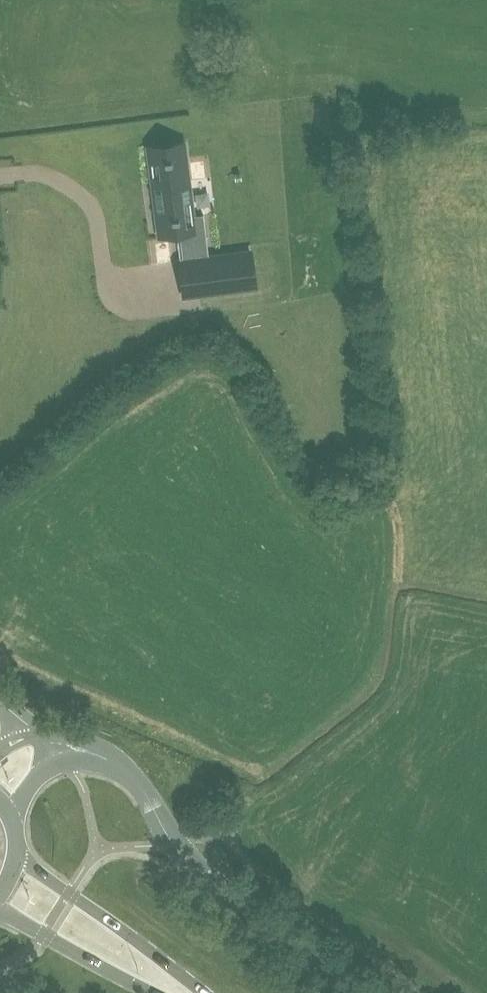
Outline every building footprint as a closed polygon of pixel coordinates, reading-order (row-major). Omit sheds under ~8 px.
[(203,214),(192,215),(189,187),(184,187),(181,159),(171,160),(171,158),(164,159),(164,161),(154,162),(157,185),(153,186),(157,221),(171,219),(172,221),(177,220),(182,261),(194,259),(198,294),(254,287),(250,251),(205,257),(201,229),(205,229),(203,214)]
